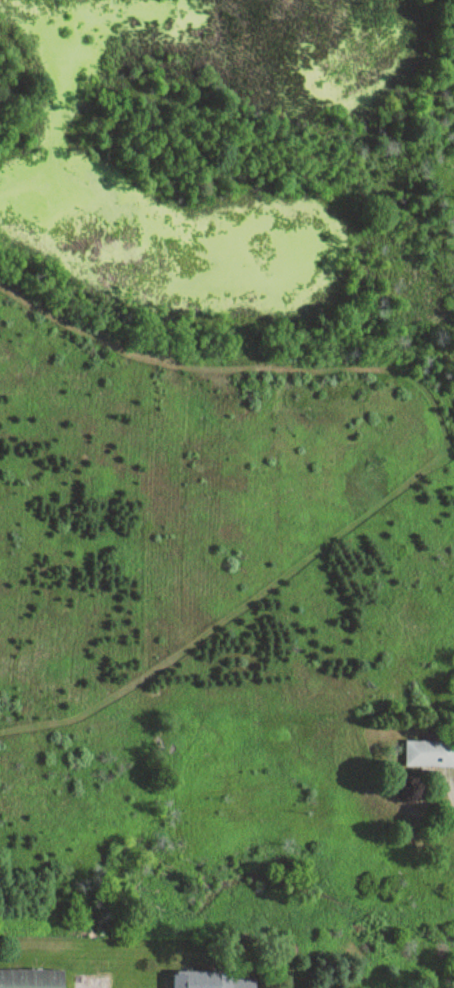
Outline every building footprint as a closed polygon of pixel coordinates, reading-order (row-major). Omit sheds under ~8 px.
[(453,768),(453,742),(404,742),(404,768),(453,768)] [(62,971),(0,971),(0,987),(62,987),(62,971)] [(256,975),(172,974),(171,987),(256,987),(256,975)]
